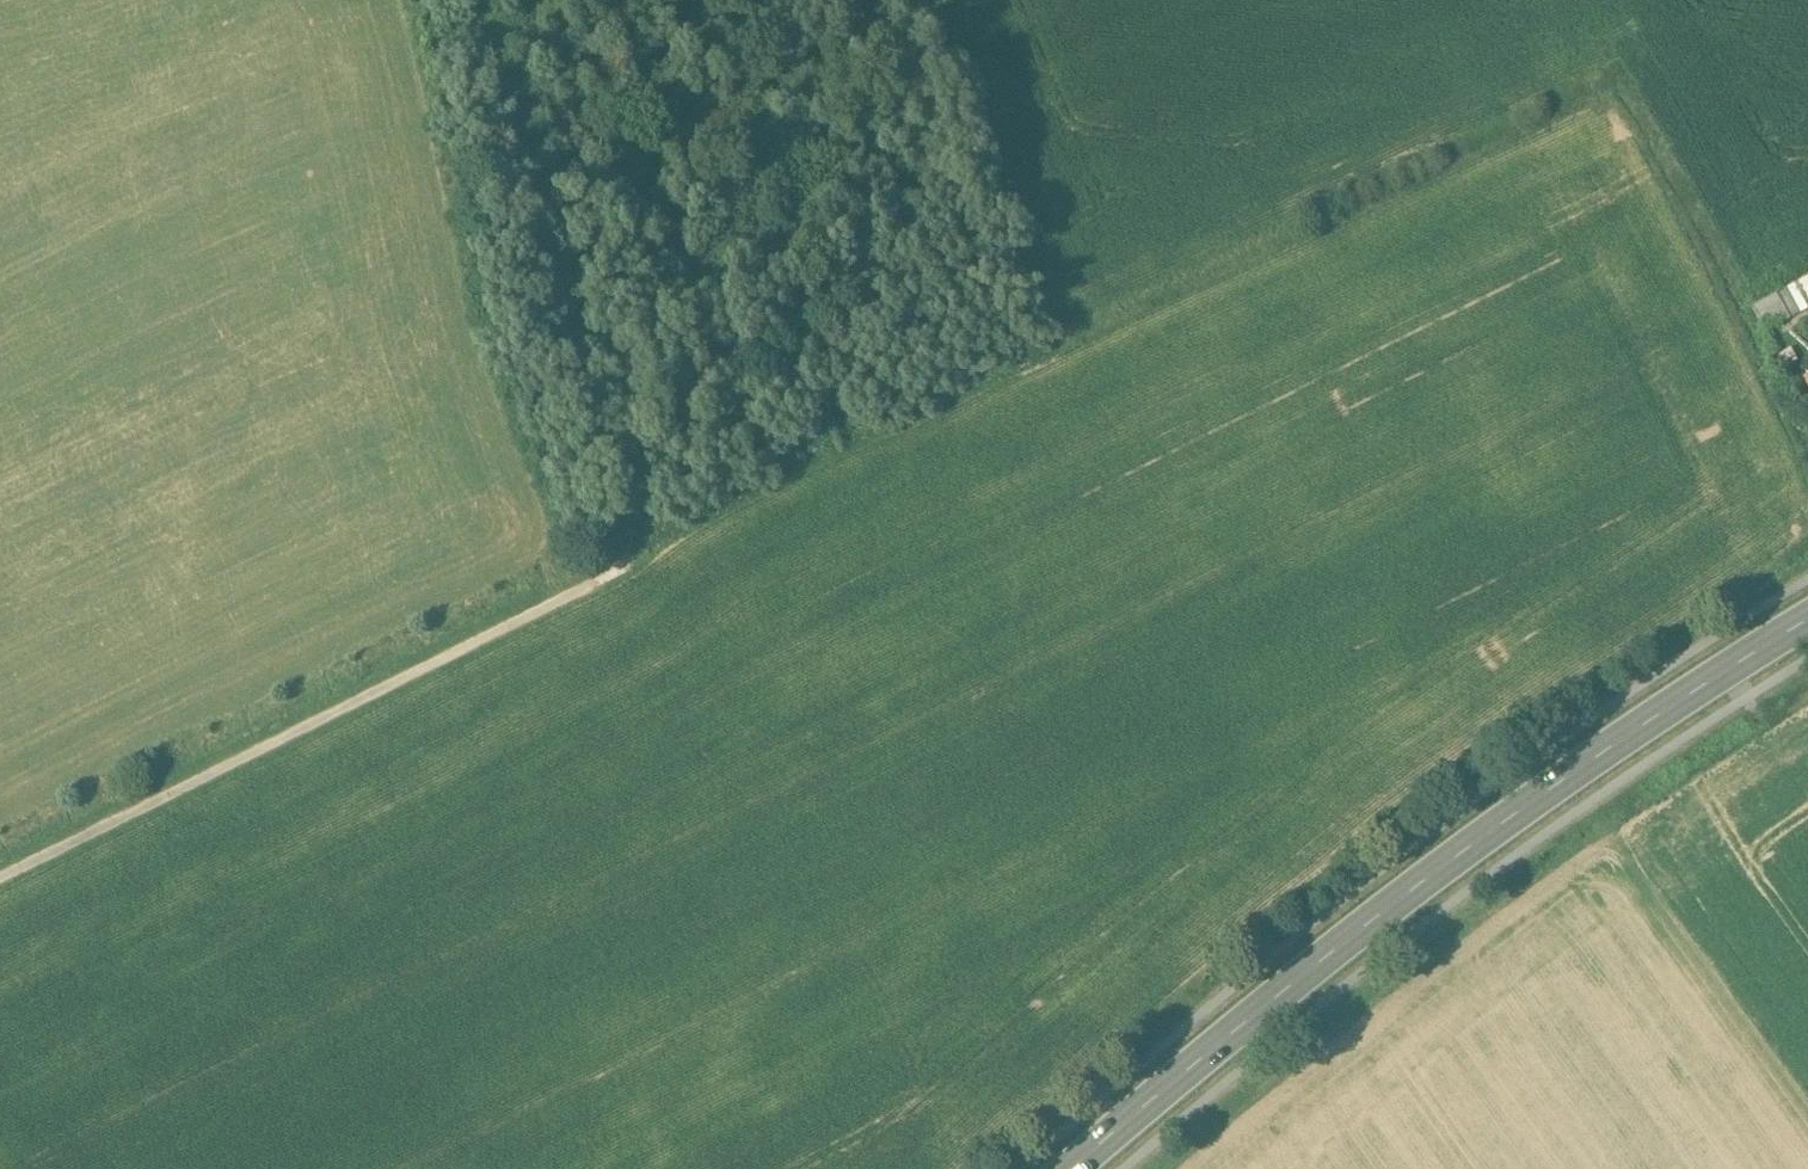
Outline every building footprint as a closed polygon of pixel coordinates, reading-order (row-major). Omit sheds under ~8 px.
[(1787,290),(1753,310),(1766,333),(1800,313),(1787,290)]
